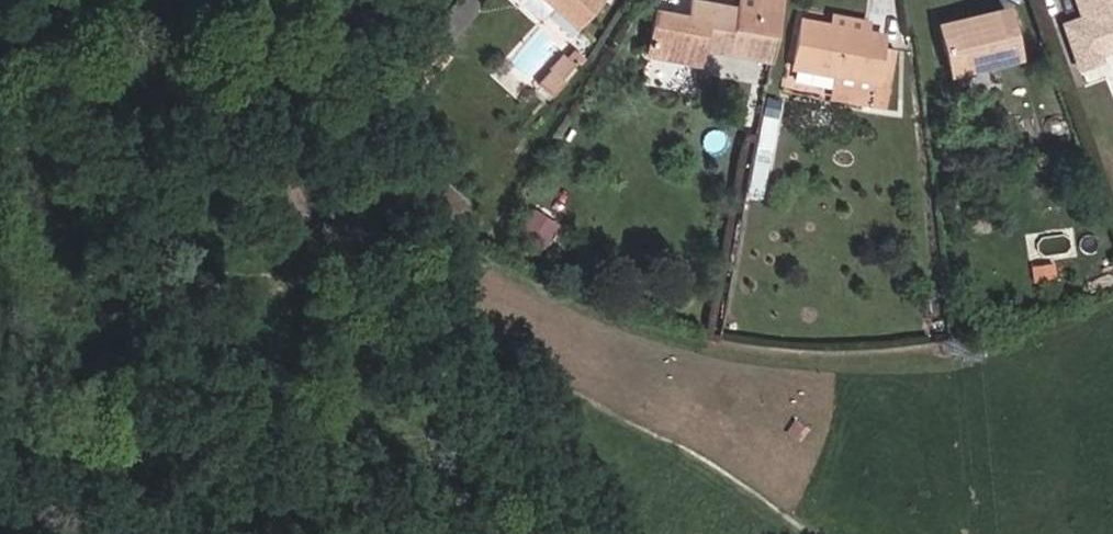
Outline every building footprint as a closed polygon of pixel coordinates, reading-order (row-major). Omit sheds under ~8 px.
[(553,7),(578,30),(604,0),(515,0),(535,19),(542,19),(553,7)] [(783,0),(754,0),(751,12),(734,9),(687,0),(685,12),(672,10),(674,0),(655,0),(645,54),(697,64),(699,49),(771,63),(783,0)] [(687,0),(685,0),(674,0),(672,10),(685,12),(687,0)] [(754,0),(736,0),(734,9),(751,12),(754,0)] [(1083,19),(1065,26),(1079,67),(1098,60),(1095,53),(1112,47),(1112,0),(1077,0),(1083,19)] [(940,25),(956,90),(993,81),(989,65),(1017,58),(1005,9),(940,25)] [(863,32),(865,22),(833,16),(831,26),(863,32)] [(881,106),(892,49),(877,47),(879,35),(863,32),(831,26),(801,21),(792,68),(837,76),(869,81),(865,103),(881,106)] [(427,78),(447,54),(427,37),(407,61),(427,78)] [(560,80),(573,65),(561,53),(547,68),(549,70),(536,83),(550,96),(563,83),(560,80)] [(827,99),(832,76),(791,68),(786,90),(827,99)] [(865,103),(869,81),(837,76),(834,94),(849,97),(849,100),(865,103)] [(768,152),(778,101),(765,99),(756,150),(768,152)] [(765,169),(768,152),(756,150),(753,166),(765,169)] [(523,224),(548,240),(560,220),(536,205),(523,224)]
